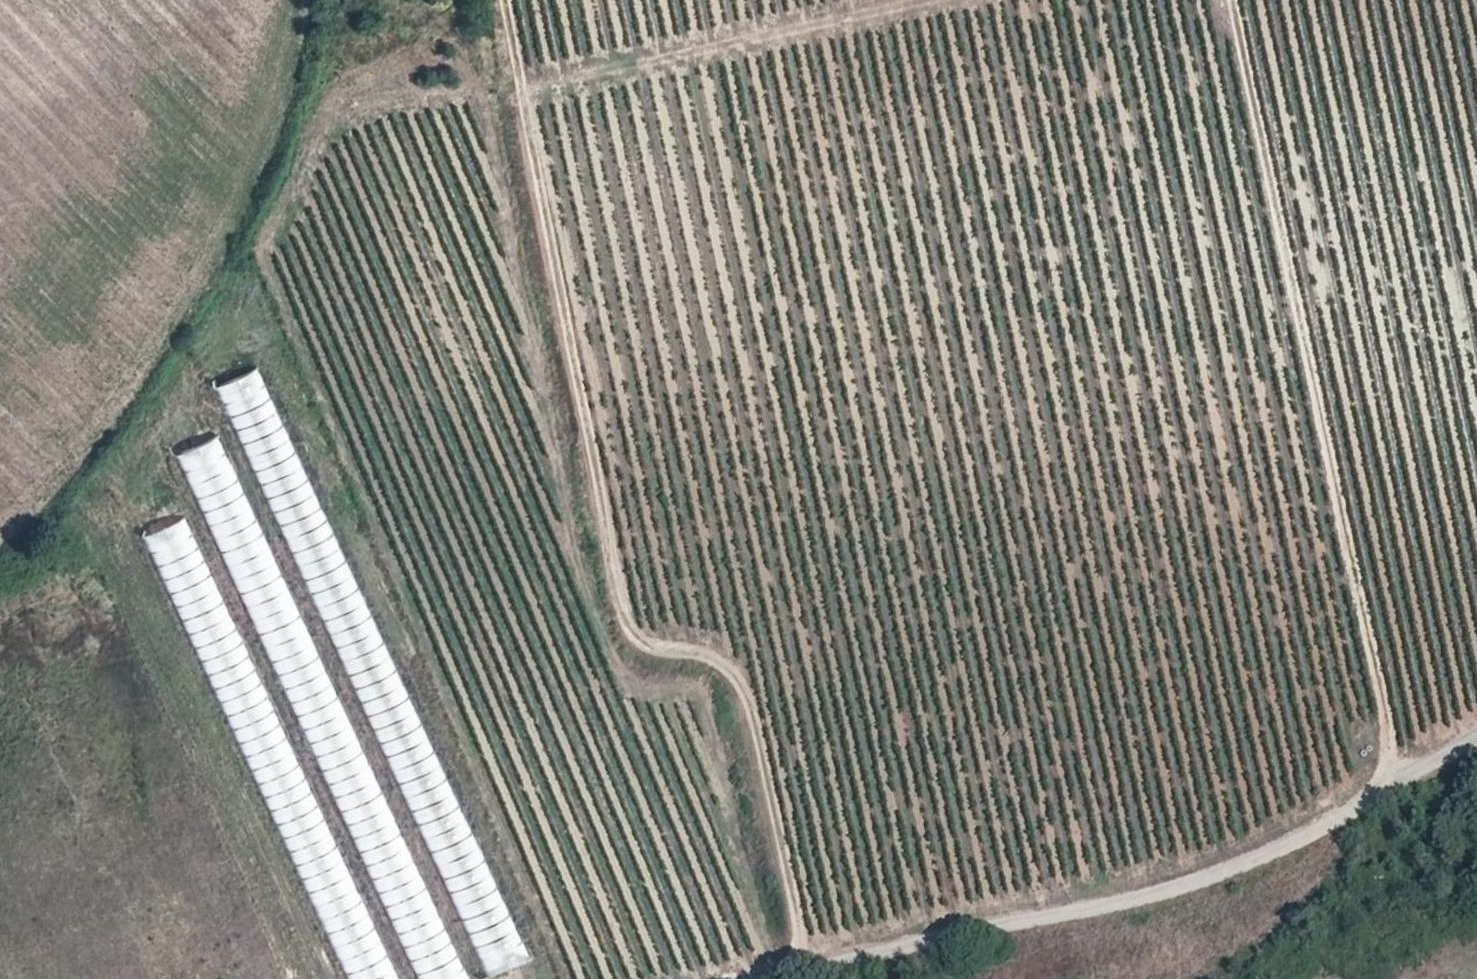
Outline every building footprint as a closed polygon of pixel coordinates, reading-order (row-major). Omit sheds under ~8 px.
[(262,365),(212,386),(483,972),(526,959),(262,365)] [(175,451),(418,978),(465,978),(219,433),(175,451)] [(138,532),(349,978),(396,978),(181,514),(138,532)] [(502,978),(506,978),(526,978),(527,974),(505,967),(502,978)]
